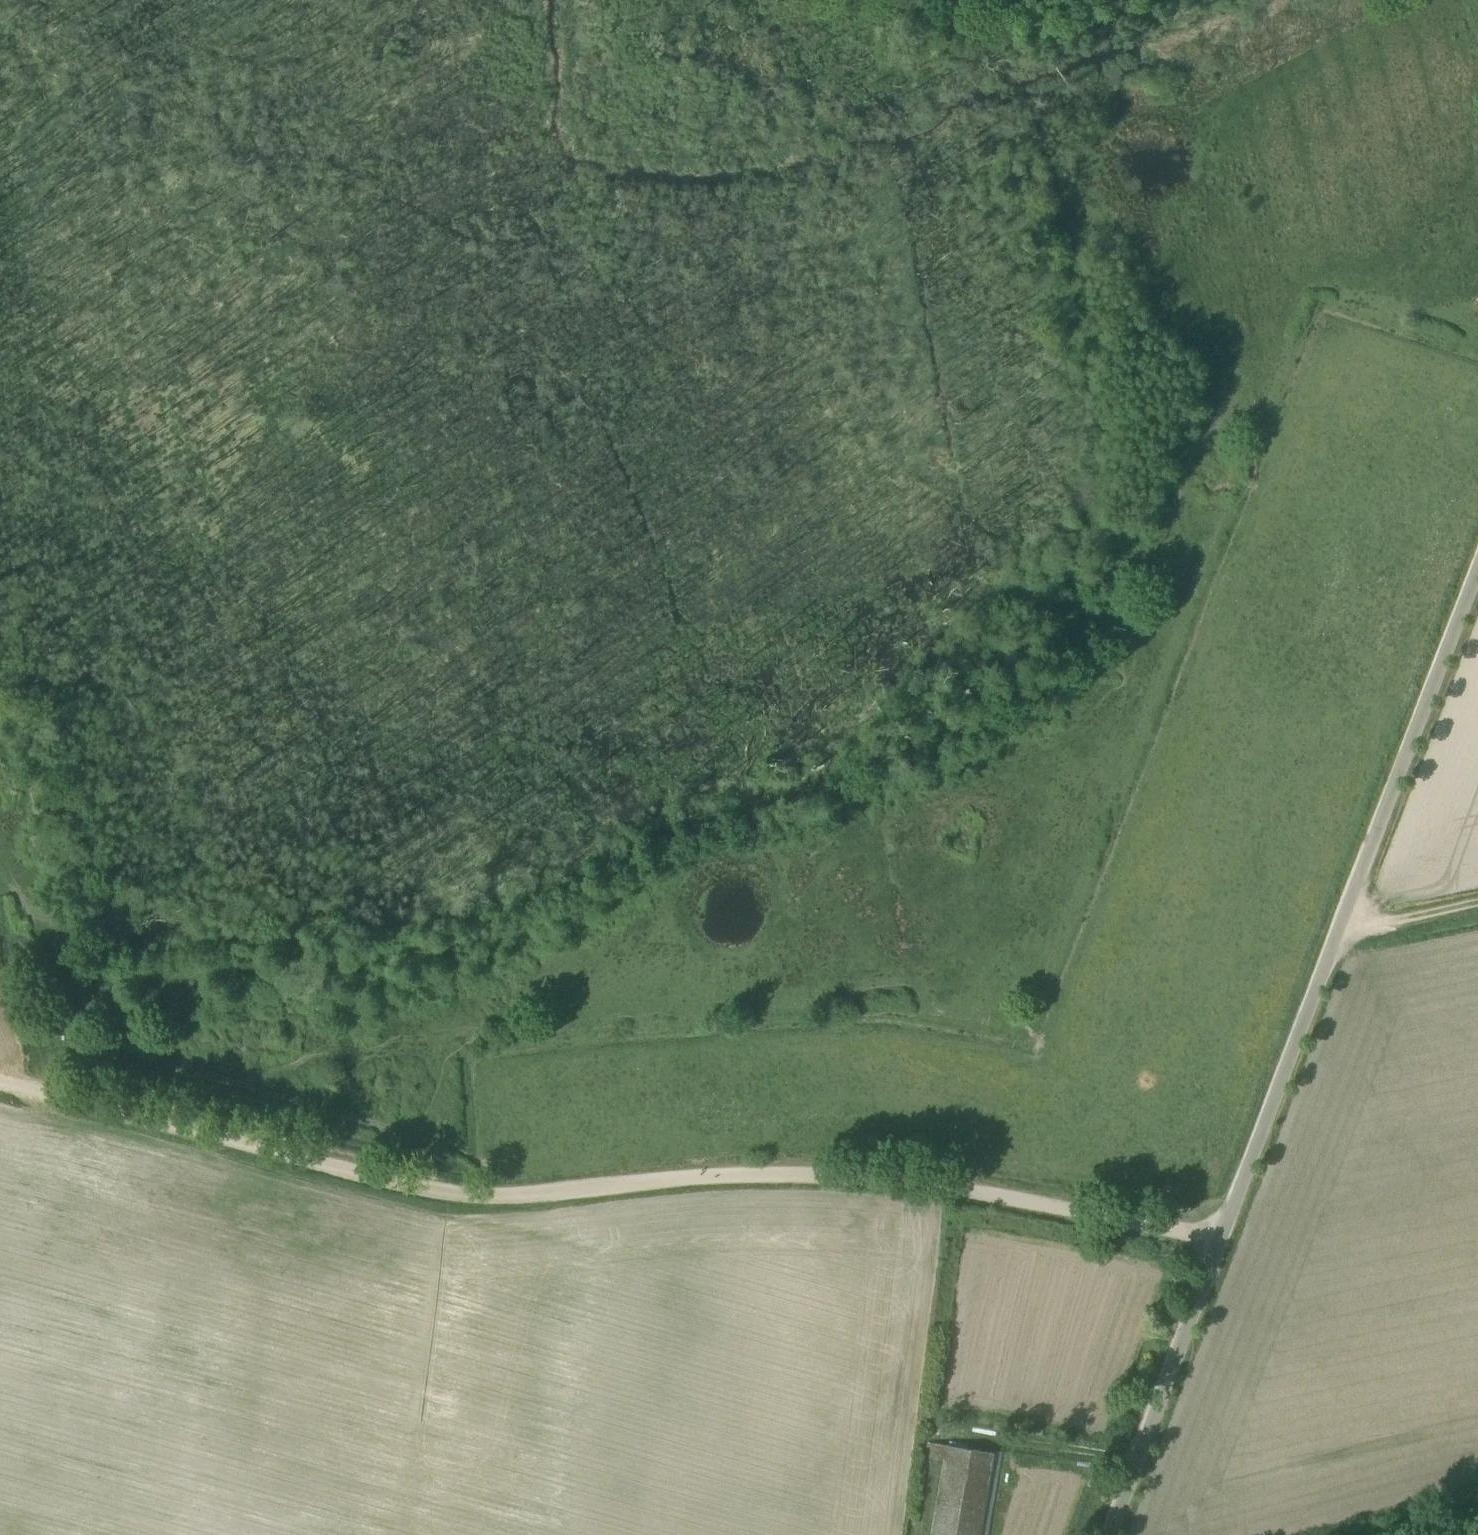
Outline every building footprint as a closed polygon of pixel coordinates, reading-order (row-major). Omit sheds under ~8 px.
[(993,1453),(945,1445),(930,1534),(979,1534),(993,1453)]
